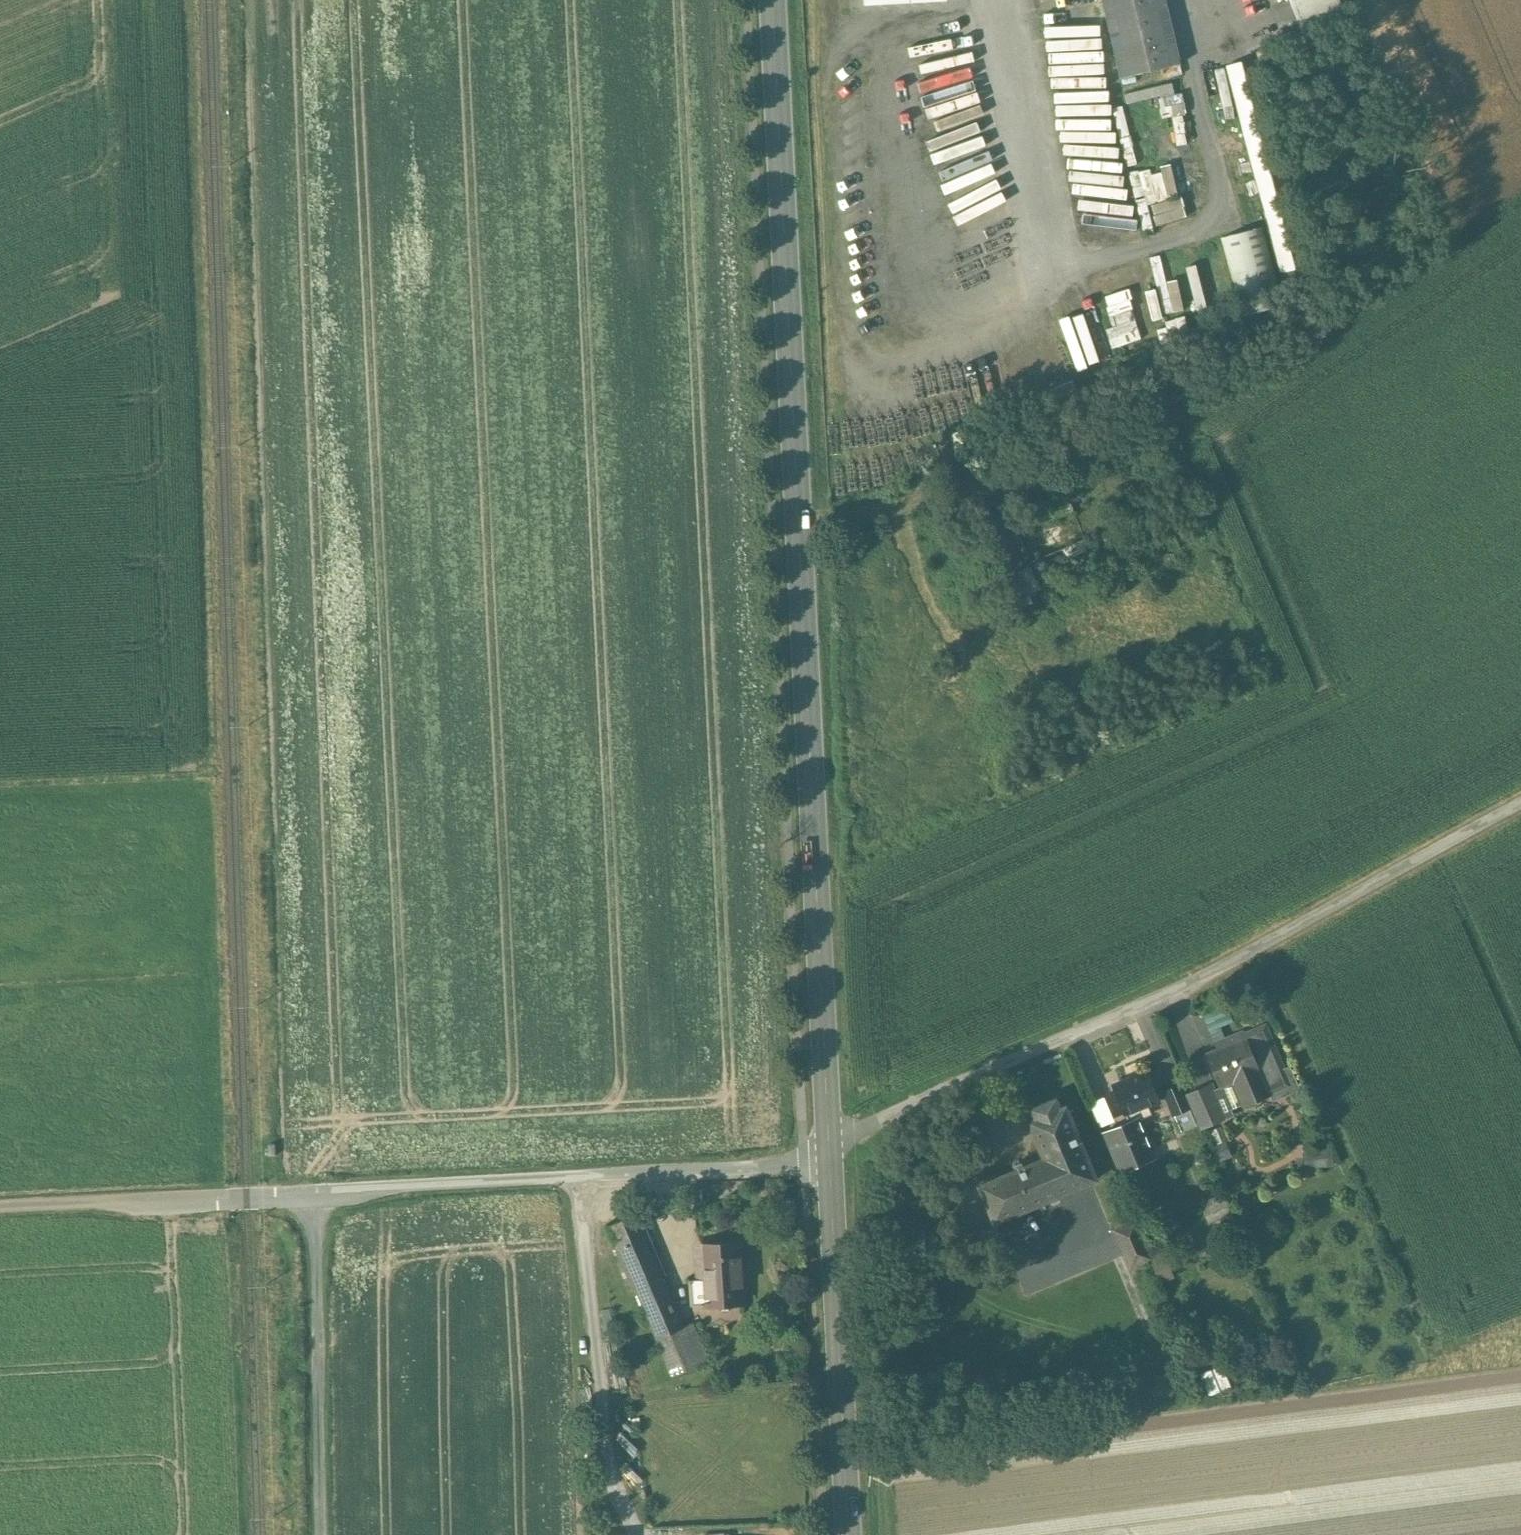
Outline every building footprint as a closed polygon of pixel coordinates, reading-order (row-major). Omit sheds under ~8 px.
[(1121,78),(1181,64),(1166,0),(1103,0),(1121,78)] [(1305,38),(1346,22),(1337,0),(1290,0),(1305,38)] [(1255,57),(1227,65),(1292,306),(1320,298),(1255,57)] [(1175,81),(1124,91),(1126,101),(1157,95),(1161,116),(1170,114),(1176,144),(1190,141),(1180,91),(1177,91),(1175,81)] [(1143,227),(1185,218),(1173,161),(1155,165),(1131,171),(1143,227)] [(1263,226),(1221,238),(1242,315),(1284,304),(1263,226)] [(1160,253),(1150,256),(1164,313),(1187,307),(1179,276),(1166,280),(1160,253)] [(1113,345),(1140,338),(1128,288),(1101,294),(1113,345)] [(1243,1032),(1200,1051),(1229,1111),(1271,1091),(1243,1032)] [(1151,1066),(1120,1082),(1140,1123),(1172,1107),(1151,1066)] [(1043,1102),(996,1124),(1022,1179),(956,1210),(976,1252),(1089,1198),(1043,1102)] [(1140,1123),(1106,1140),(1124,1179),(1159,1163),(1140,1123)] [(1307,1149),(1308,1166),(1334,1165),(1333,1148),(1307,1149)] [(639,1213),(606,1226),(671,1378),(710,1361),(693,1322),(686,1325),(639,1213)] [(751,1238),(698,1240),(701,1314),(755,1311),(751,1238)]
